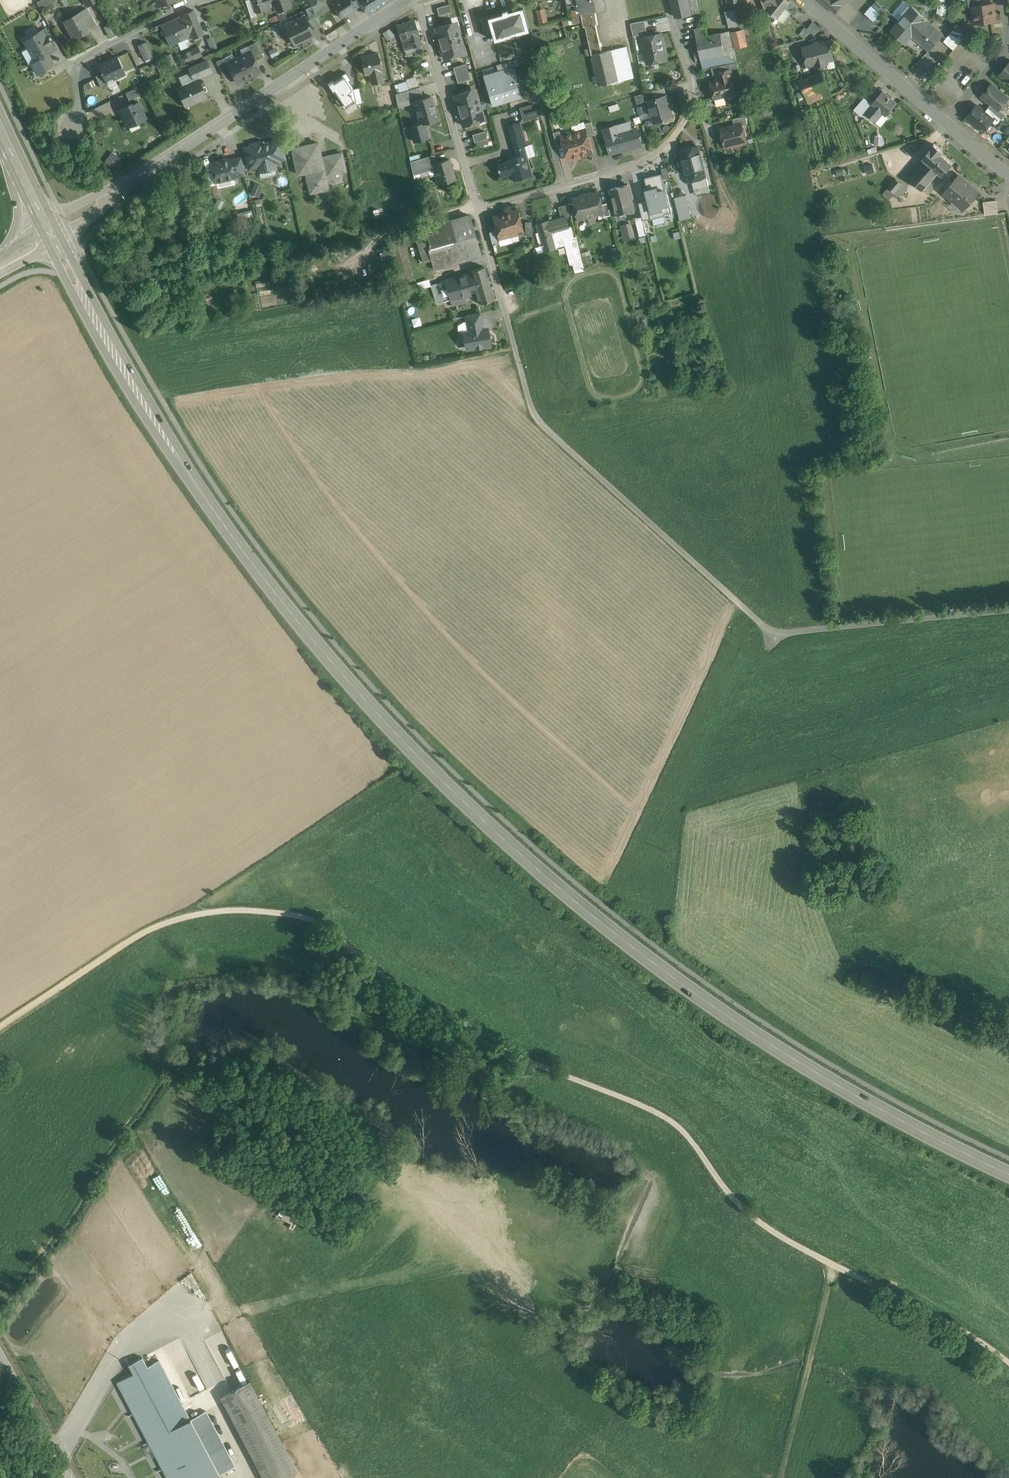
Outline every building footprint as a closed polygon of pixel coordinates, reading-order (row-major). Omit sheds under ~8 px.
[(37,2),(41,9),(57,1),(57,0),(41,0),(37,2)] [(256,13),(266,9),(265,5),(263,0),(252,0),(256,13)] [(272,1),(273,4),(274,4),(277,11),(290,7),(288,0),(271,0),(272,1)] [(312,6),(316,15),(329,9),(325,0),(324,0),(312,6)] [(333,5),(341,17),(356,8),(352,0),(340,0),(333,5)] [(369,12),(388,0),(362,0),(369,12)] [(568,5),(579,3),(581,12),(595,9),(605,7),(603,0),(566,0),(568,5)] [(671,2),(674,17),(700,12),(698,0),(671,0),(671,2)] [(765,0),(764,0),(762,1),(767,12),(768,11),(772,6),(765,0)] [(772,6),(768,11),(777,17),(789,1),(788,0),(765,0),(772,6)] [(841,5),(835,0),(821,0),(835,12),(841,5)] [(917,1),(891,31),(905,43),(912,35),(915,32),(914,32),(926,19),(931,13),(917,1)] [(981,5),(973,6),(975,23),(995,21),(994,15),(995,15),(993,3),(981,5)] [(449,4),(437,8),(439,15),(451,12),(449,4)] [(548,5),(546,12),(553,14),(555,6),(548,5)] [(939,8),(944,17),(950,15),(944,5),(939,8)] [(312,6),(305,9),(311,20),(317,17),(316,15),(312,6)] [(537,8),(539,21),(548,20),(546,7),(537,8)] [(488,18),(491,30),(494,40),(509,36),(530,30),(524,8),(509,12),(508,10),(502,12),(503,14),(488,18)] [(595,9),(581,12),(584,26),(586,26),(592,54),(602,52),(596,24),(598,24),(595,9)] [(737,9),(725,11),(729,27),(741,24),(737,9)] [(193,10),(183,15),(192,36),(193,39),(204,34),(193,10)] [(81,12),(64,21),(75,39),(91,30),(81,12)] [(183,15),(161,25),(170,46),(192,36),(183,15)] [(305,15),(285,25),(294,44),(315,35),(305,15)] [(488,16),(481,18),(485,32),(491,30),(488,18),(488,16)] [(926,19),(914,32),(915,32),(912,35),(917,39),(929,50),(943,35),(926,20),(926,19)] [(414,20),(396,26),(401,40),(402,40),(405,50),(422,45),(414,20)] [(645,20),(631,23),(634,36),(647,33),(645,20)] [(814,20),(807,27),(814,34),(821,28),(814,20)] [(456,22),(436,28),(440,43),(460,37),(456,22)] [(705,27),(689,30),(699,59),(726,54),(721,33),(707,36),(705,27)] [(967,34),(954,31),(953,29),(953,30),(943,41),(954,50),(967,34)] [(42,30),(25,40),(36,60),(36,61),(48,54),(54,51),(51,45),(52,44),(48,36),(46,37),(42,30)] [(742,30),(732,32),(736,48),(746,46),(742,30)] [(540,31),(532,33),(534,40),(542,38),(540,31)] [(662,33),(642,37),(645,53),(647,53),(649,63),(667,59),(662,33)] [(460,37),(440,43),(444,58),(465,53),(460,37)] [(152,57),(146,42),(138,45),(145,60),(152,57)] [(263,57),(256,42),(248,46),(250,51),(251,51),(255,60),(263,57)] [(820,44),(817,42),(814,43),(813,45),(802,47),(807,65),(815,63),(816,67),(826,64),(826,60),(833,58),(829,42),(820,44)] [(183,53),(187,63),(202,56),(197,46),(183,53)] [(592,54),(591,54),(599,85),(629,78),(625,61),(630,60),(630,59),(629,59),(627,46),(612,50),(602,52),(592,54)] [(250,51),(239,57),(249,77),(260,71),(255,60),(251,51),(250,51)] [(378,53),(361,57),(365,75),(370,74),(372,84),(384,81),(381,71),(382,71),(378,53)] [(48,54),(36,61),(36,60),(32,63),(38,74),(54,65),(48,54)] [(175,63),(171,54),(165,56),(170,66),(175,63)] [(125,73),(117,57),(99,66),(102,71),(101,72),(102,73),(107,82),(106,80),(113,77),(114,79),(125,73)] [(225,57),(217,62),(224,76),(232,72),(227,63),(228,63),(225,57)] [(228,63),(227,63),(232,72),(237,83),(249,77),(239,57),(228,63)] [(207,60),(196,65),(201,76),(212,71),(207,60)] [(736,62),(716,67),(717,73),(729,70),(737,68),(736,62)] [(1000,74),(1008,82),(1008,63),(1000,74)] [(466,64),(453,67),(456,75),(468,72),(466,64)] [(189,84),(196,102),(208,97),(199,77),(201,76),(196,65),(189,69),(194,81),(189,84)] [(488,90),(517,81),(513,67),(483,76),(488,90)] [(729,70),(717,73),(719,80),(711,82),(714,98),(723,96),(725,98),(728,97),(729,95),(735,93),(732,77),(731,77),(729,70)] [(822,71),(800,80),(806,96),(828,87),(822,71)] [(346,72),(328,84),(344,109),(356,102),(357,104),(363,103),(359,87),(353,90),(352,87),(349,81),(351,80),(346,72)] [(468,72),(456,75),(458,83),(470,79),(468,72)] [(107,82),(102,73),(96,76),(102,88),(108,84),(107,82)] [(538,76),(526,80),(529,92),(541,88),(538,76)] [(517,81),(488,90),(492,105),(522,96),(517,81)] [(196,102),(189,84),(182,86),(185,92),(180,95),(185,107),(196,102)] [(1008,98),(991,84),(982,95),(985,97),(986,97),(988,99),(989,100),(992,103),(999,109),(1000,107),(1003,107),(1007,103),(1007,100),(1008,98)] [(137,87),(126,93),(129,100),(141,95),(137,87)] [(420,87),(395,94),(397,100),(398,107),(410,104),(408,97),(422,93),(420,87)] [(828,87),(806,96),(809,103),(831,94),(828,87)] [(475,89),(455,95),(459,110),(479,105),(475,89)] [(651,91),(635,96),(637,104),(648,101),(648,100),(653,99),(651,91)] [(896,103),(883,91),(872,103),(883,113),(886,115),(896,103)] [(653,99),(648,100),(648,101),(654,123),(673,117),(667,95),(653,99)] [(420,124),(424,123),(438,119),(431,96),(414,101),(420,124)] [(132,105),(131,103),(119,109),(129,128),(129,127),(128,125),(144,117),(146,119),(147,119),(138,102),(132,105)] [(999,109),(992,103),(988,108),(1002,119),(1006,115),(999,109)] [(540,108),(534,110),(532,104),(520,108),(524,121),(542,116),(540,108)] [(873,104),(865,113),(876,122),(880,116),(883,113),(873,104)] [(479,105),(459,110),(463,126),(484,120),(479,105)] [(984,112),(982,111),(981,111),(978,109),(978,107),(976,106),(967,116),(984,130),(993,120),(984,112)] [(1002,119),(988,108),(984,112),(993,120),(998,124),(1002,119)] [(745,116),(733,119),(735,126),(742,125),(748,124),(745,116)] [(880,116),(876,122),(879,125),(884,120),(880,116)] [(591,121),(584,123),(586,129),(589,137),(595,135),(591,121)] [(520,122),(509,125),(517,156),(518,157),(526,154),(529,154),(520,122)] [(424,123),(420,124),(410,127),(415,142),(428,138),(424,123)] [(619,133),(616,125),(604,129),(606,137),(605,137),(610,154),(634,147),(629,130),(619,133)] [(735,126),(721,130),(725,146),(746,141),(742,125),(735,126)] [(642,145),(637,128),(629,130),(634,147),(642,145)] [(586,129),(574,133),(580,156),(593,152),(589,137),(586,129)] [(560,130),(554,132),(557,146),(563,144),(561,136),(560,130)] [(485,131),(472,135),(475,142),(487,139),(485,131)] [(561,136),(563,144),(568,159),(580,156),(574,133),(561,136)] [(262,142),(251,145),(252,147),(245,149),(249,168),(258,166),(259,172),(275,168),(274,163),(279,161),(278,160),(284,158),(280,141),(263,145),(262,142)] [(318,142),(292,148),(298,174),(312,171),(313,174),(307,175),(311,193),(328,189),(325,172),(327,171),(328,175),(346,171),(342,153),(324,157),(324,159),(322,160),(318,142)] [(942,151),(934,144),(922,157),(925,160),(938,172),(942,175),(952,164),(940,153),(942,151)] [(688,148),(697,180),(706,177),(698,146),(688,148)] [(697,180),(688,148),(680,150),(680,151),(688,182),(694,181),(697,180)] [(105,161),(115,167),(121,157),(111,151),(105,161)] [(526,154),(518,157),(517,156),(508,159),(509,161),(497,164),(497,163),(497,165),(498,168),(497,169),(498,172),(499,172),(501,177),(502,177),(501,173),(512,170),(515,180),(514,180),(533,175),(533,174),(532,175),(526,154)] [(435,155),(411,162),(414,175),(435,169),(433,164),(437,163),(435,155)] [(241,157),(230,160),(234,177),(245,175),(241,157)] [(230,159),(211,163),(216,182),(234,178),(234,177),(230,160),(230,159)] [(437,163),(433,164),(435,169),(439,184),(456,179),(453,169),(452,169),(449,159),(437,163)] [(925,160),(909,179),(922,190),(938,172),(925,160)] [(661,174),(643,178),(649,204),(662,201),(671,198),(668,186),(664,187),(661,174)] [(979,193),(958,175),(944,192),(962,207),(969,200),(971,201),(979,193)] [(697,180),(694,181),(696,189),(708,186),(706,177),(697,180)] [(907,187),(896,178),(888,187),(895,193),(899,196),(907,187)] [(260,197),(264,185),(254,181),(250,193),(260,197)] [(628,185),(611,189),(617,214),(624,213),(626,213),(626,212),(634,210),(628,185)] [(895,193),(888,187),(882,194),(889,200),(895,193)] [(599,192),(592,194),(592,193),(586,194),(591,216),(594,215),(604,213),(602,204),(599,192)] [(586,194),(581,195),(581,196),(574,198),(578,214),(579,219),(589,216),(591,216),(586,194)] [(686,195),(674,198),(679,221),(692,218),(686,195)] [(671,198),(662,201),(667,224),(679,221),(674,198),(671,198)] [(996,200),(983,202),(985,215),(998,213),(996,200)] [(575,202),(569,204),(572,216),(578,214),(575,202)] [(611,215),(608,203),(602,204),(604,213),(605,217),(611,215)] [(569,204),(559,206),(562,218),(566,216),(566,218),(572,217),(572,216),(569,204)] [(524,232),(519,210),(506,214),(512,235),(524,232)] [(506,214),(493,217),(499,238),(512,235),(506,214)] [(649,215),(642,217),(645,229),(652,227),(649,215)] [(470,216),(427,228),(428,232),(416,236),(420,251),(428,249),(434,270),(481,256),(470,216)] [(558,219),(549,222),(549,221),(538,224),(545,251),(566,245),(564,239),(574,237),(571,226),(568,226),(566,218),(566,216),(562,218),(558,219)] [(642,217),(635,218),(638,230),(645,229),(642,217)] [(630,223),(621,225),(625,241),(634,239),(630,223)] [(680,230),(670,232),(671,240),(682,239),(680,230)] [(135,231),(124,232),(126,248),(136,247),(135,231)] [(495,231),(489,232),(492,244),(498,242),(495,231)] [(574,237),(564,239),(566,245),(570,265),(583,261),(577,236),(574,237)] [(590,250),(583,251),(584,263),(592,262),(590,250)] [(134,253),(124,257),(127,266),(138,262),(134,253)] [(147,264),(140,261),(135,272),(142,276),(147,264)] [(449,291),(488,279),(484,267),(470,271),(471,273),(446,281),(449,291)] [(488,279),(449,291),(451,300),(453,306),(466,302),(465,296),(471,294),(476,292),(480,304),(494,300),(488,279)] [(446,281),(438,283),(444,302),(451,300),(449,291),(446,281)] [(438,283),(431,285),(436,304),(444,302),(438,283)] [(480,313),(466,316),(468,327),(482,324),(480,313)] [(482,324),(468,327),(469,332),(463,333),(464,338),(462,341),(465,343),(466,349),(476,347),(476,348),(482,347),(482,346),(491,345),(487,328),(483,329),(482,324)] [(722,1266),(710,1260),(707,1266),(719,1272),(722,1266)] [(183,1335),(196,1367),(203,1365),(190,1333),(183,1335)] [(181,1336),(166,1344),(169,1350),(184,1342),(181,1336)] [(157,1359),(161,1358),(169,1378),(172,1377),(184,1406),(190,1403),(165,1345),(153,1350),(157,1359)] [(159,1360),(147,1366),(142,1357),(128,1364),(134,1374),(118,1382),(168,1477),(210,1477),(235,1465),(206,1411),(190,1419),(159,1360)] [(220,1395),(265,1477),(281,1477),(300,1468),(253,1378),(220,1395)]
